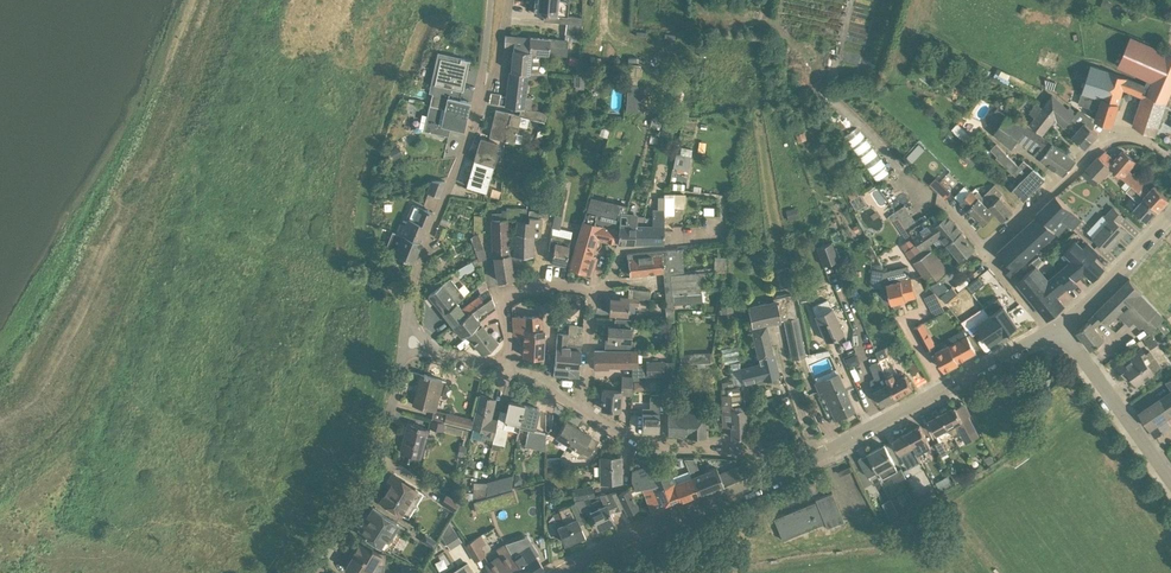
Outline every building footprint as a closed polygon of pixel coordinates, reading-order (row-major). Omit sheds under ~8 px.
[(534,13),(544,14),(543,20),(551,21),(566,23),(581,24),(582,16),(568,15),(569,0),(535,0),(534,13)] [(1106,0),(1104,0),(1101,7),(1110,10),(1113,3),(1106,0)] [(566,23),(565,33),(565,39),(580,41),(582,24),(581,24),(566,23)] [(567,56),(568,40),(558,39),(558,40),(505,36),(504,45),(514,46),(511,71),(539,74),(539,68),(529,67),(530,53),(567,56)] [(1169,94),(1170,89),(1170,53),(1155,46),(1131,36),(1118,66),(1152,81),(1148,91),(1144,89),(1146,85),(1126,78),(1126,77),(1090,65),(1077,103),(1094,109),(1096,103),(1100,105),(1095,119),(1112,124),(1122,88),(1142,95),(1133,125),(1154,136),(1161,119),(1165,121),(1169,110),(1168,109),(1169,107),(1166,105),(1167,102),(1169,96),(1170,94),(1169,94)] [(469,102),(457,99),(466,56),(442,51),(429,105),(456,111),(455,115),(466,117),(469,102)] [(629,65),(628,65),(627,84),(628,84),(637,85),(638,65),(629,65)] [(610,71),(601,70),(599,82),(608,83),(610,71)] [(526,108),(528,98),(524,98),(526,78),(532,78),(532,77),(538,78),(539,74),(511,71),(507,107),(520,109),(521,109),(522,108),(526,108)] [(1010,81),(1002,77),(994,73),(992,78),(1000,82),(1008,85),(1010,81)] [(634,93),(627,93),(626,111),(633,111),(634,93)] [(1030,124),(1043,134),(1055,117),(1065,125),(1071,118),(1074,115),(1052,96),(1043,107),(1037,103),(1029,113),(1035,117),(1030,124)] [(456,111),(429,105),(423,131),(448,136),(450,127),(463,130),(466,117),(455,115),(456,111)] [(544,121),(546,113),(526,108),(522,108),(521,109),(520,109),(519,116),(496,110),(490,136),(514,142),(518,125),(527,127),(527,125),(537,127),(537,129),(539,129),(538,131),(537,130),(536,138),(541,139),(544,121)] [(1012,147),(1016,140),(1034,152),(1033,154),(1055,167),(1064,175),(1076,160),(1026,126),(1007,114),(997,108),(987,123),(996,129),(994,133),(1012,147)] [(1073,136),(1084,146),(1085,147),(1098,133),(1093,129),(1096,122),(1078,110),(1074,115),(1071,118),(1081,127),(1073,136)] [(662,117),(652,117),(650,125),(660,126),(662,117)] [(663,122),(662,135),(670,136),(672,123),(663,122)] [(610,127),(602,125),(599,135),(607,137),(610,127)] [(858,128),(844,138),(878,184),(891,174),(858,128)] [(548,129),(546,138),(553,140),(555,130),(548,129)] [(797,135),(799,142),(808,139),(805,132),(797,135)] [(481,138),(474,160),(494,165),(497,153),(495,152),(497,144),(481,138)] [(977,150),(983,147),(979,140),(973,143),(977,150)] [(1024,199),(1045,178),(1023,160),(1019,166),(1007,154),(997,143),(991,149),(998,156),(997,157),(1021,181),(1013,189),(1024,199)] [(404,154),(399,146),(390,151),(395,159),(404,154)] [(676,153),(673,167),(689,171),(692,149),(681,147),(680,154),(676,153)] [(1099,157),(1113,169),(1122,177),(1128,170),(1136,161),(1123,150),(1115,160),(1105,151),(1099,157)] [(847,154),(851,159),(856,156),(852,151),(847,154)] [(906,157),(912,162),(917,157),(911,151),(906,157)] [(1113,169),(1099,157),(1098,156),(1087,169),(1099,181),(1100,182),(1109,172),(1110,173),(1113,169)] [(494,165),(474,160),(475,160),(467,185),(486,191),(493,165),(494,165)] [(843,169),(839,171),(835,174),(839,181),(847,177),(843,169)] [(1099,181),(1087,169),(1082,174),(1094,186),(1099,181)] [(1128,170),(1122,177),(1132,185),(1158,209),(1159,210),(1169,198),(1154,185),(1150,189),(1128,170)] [(562,174),(551,173),(550,182),(549,182),(547,202),(557,203),(559,183),(561,183),(562,174)] [(533,200),(527,200),(527,209),(506,208),(507,214),(492,214),(493,235),(495,235),(496,256),(509,254),(507,219),(518,220),(529,220),(529,209),(538,210),(541,180),(533,179),(533,200)] [(432,181),(427,193),(439,197),(445,181),(432,181)] [(945,197),(951,192),(940,181),(934,187),(945,197)] [(975,194),(994,213),(1002,221),(1008,215),(1008,216),(1010,215),(1010,214),(1013,211),(1000,197),(1003,193),(994,184),(989,190),(982,196),(978,191),(975,194)] [(1140,203),(1134,209),(1147,221),(1158,209),(1132,185),(1126,191),(1140,203)] [(560,187),(558,198),(566,200),(567,189),(560,187)] [(852,208),(862,204),(857,190),(847,193),(852,208)] [(994,213),(975,194),(972,192),(970,190),(960,202),(968,209),(967,210),(983,225),(994,213)] [(1037,213),(1039,215),(1039,214),(1051,228),(1051,227),(1061,217),(1070,208),(1056,195),(1037,213)] [(653,226),(653,243),(661,243),(664,240),(664,215),(673,215),(674,197),(664,196),(664,210),(657,209),(654,209),(652,209),(652,218),(652,226),(653,226)] [(559,229),(565,200),(558,199),(555,214),(552,228),(559,229)] [(427,210),(420,207),(414,205),(403,234),(421,241),(433,213),(428,211),(429,210),(427,209),(427,210)] [(896,212),(909,230),(918,223),(905,205),(896,212)] [(1093,237),(1107,250),(1126,230),(1118,223),(1123,217),(1113,207),(1105,216),(1109,220),(1093,237)] [(796,208),(785,211),(788,221),(799,218),(796,208)] [(1081,219),(1070,208),(1061,217),(1073,228),(1081,219)] [(529,220),(518,220),(516,238),(514,238),(515,246),(511,246),(514,271),(522,269),(519,256),(533,256),(534,240),(533,239),(533,235),(539,236),(541,218),(537,218),(538,210),(529,209),(529,220)] [(618,242),(620,226),(600,222),(601,216),(590,210),(587,209),(583,221),(571,264),(570,264),(569,266),(570,267),(570,268),(591,274),(595,262),(589,260),(596,237),(618,242)] [(909,230),(896,212),(895,211),(888,217),(891,221),(893,220),(908,241),(902,245),(913,262),(925,253),(913,237),(909,230)] [(620,226),(618,242),(634,242),(635,224),(644,225),(645,217),(645,216),(637,215),(637,213),(620,212),(620,214),(620,217),(620,226)] [(941,234),(955,223),(948,214),(934,224),(928,217),(918,223),(909,230),(913,237),(925,253),(913,262),(930,284),(948,271),(948,270),(946,271),(931,251),(932,250),(928,244),(941,235),(941,234)] [(1023,229),(1039,246),(1055,231),(1051,227),(1051,228),(1039,214),(1039,215),(1023,229)] [(635,224),(634,242),(653,243),(653,226),(652,226),(652,218),(645,217),(644,225),(635,224)] [(941,235),(960,259),(974,247),(962,232),(963,231),(956,222),(955,223),(941,234),(941,235)] [(434,237),(442,240),(447,228),(439,225),(434,237)] [(1023,229),(1008,242),(1024,259),(1039,246),(1023,229)] [(402,235),(396,233),(393,232),(385,250),(395,254),(413,262),(421,242),(421,241),(403,234),(402,235)] [(475,249),(483,247),(478,234),(474,235),(471,237),(475,249)] [(565,264),(569,245),(570,238),(552,234),(550,247),(553,248),(551,261),(557,262),(556,264),(564,266),(564,264),(565,264)] [(1104,268),(1094,258),(1099,253),(1088,242),(1083,246),(1076,240),(1064,253),(1071,260),(1063,266),(1076,282),(1077,281),(1081,277),(1079,274),(1084,270),(1094,279),(1104,268)] [(817,247),(823,265),(838,260),(832,242),(817,247)] [(1012,277),(1013,276),(1017,281),(1023,276),(1018,271),(1015,268),(1024,259),(1008,242),(999,251),(1008,261),(1002,266),(1012,277)] [(666,301),(674,301),(674,295),(701,292),(723,289),(723,285),(726,270),(725,270),(726,257),(714,256),(713,271),(684,273),(682,254),(682,248),(627,254),(629,275),(663,271),(666,301)] [(513,278),(509,254),(496,256),(495,256),(498,281),(513,278)] [(1039,256),(1029,264),(1032,268),(1036,265),(1042,260),(1039,256)] [(460,278),(475,268),(480,265),(477,257),(455,271),(460,278)] [(1068,284),(1069,283),(1071,287),(1076,282),(1063,266),(1058,270),(1047,279),(1036,265),(1032,268),(1023,276),(1017,281),(1048,318),(1064,305),(1055,294),(1068,283),(1068,284)] [(774,289),(790,285),(786,268),(770,271),(774,289)] [(870,287),(882,288),(882,285),(884,270),(872,269),(870,287)] [(980,276),(967,286),(972,293),(985,283),(980,276)] [(882,285),(882,288),(881,296),(886,305),(893,302),(895,306),(896,307),(900,306),(901,304),(900,300),(916,296),(911,277),(887,283),(887,284),(882,285)] [(456,287),(450,278),(448,279),(447,279),(447,280),(428,295),(443,313),(456,303),(451,297),(459,291),(456,287)] [(485,279),(480,283),(477,285),(483,293),(479,296),(462,309),(456,303),(443,313),(453,325),(491,296),(489,290),(485,279)] [(1126,309),(1141,294),(1142,293),(1130,279),(1113,296),(1126,309)] [(807,292),(803,282),(795,286),(798,303),(811,300),(807,292)] [(946,302),(958,293),(952,286),(940,296),(946,302)] [(649,300),(650,290),(625,288),(632,289),(631,298),(620,297),(619,299),(610,298),(609,313),(628,315),(634,315),(635,305),(639,305),(639,299),(649,300)] [(674,295),(674,301),(674,305),(702,302),(701,292),(674,295)] [(773,298),(773,302),(776,301),(780,320),(785,319),(785,320),(793,358),(804,356),(796,317),(797,317),(792,294),(773,298)] [(1129,326),(1134,321),(1151,304),(1141,294),(1126,309),(1124,311),(1122,308),(1119,310),(1125,316),(1122,319),(1129,326)] [(932,315),(946,306),(938,295),(925,304),(932,315)] [(491,296),(453,325),(458,332),(466,326),(468,329),(479,321),(475,315),(485,308),(487,311),(495,305),(492,297),(491,296)] [(561,296),(560,308),(566,308),(570,304),(566,301),(566,297),(561,296)] [(1126,309),(1113,296),(1096,313),(1103,320),(1108,324),(1117,315),(1122,319),(1125,316),(1119,310),(1122,308),(1124,311),(1126,309)] [(984,307),(990,315),(1003,335),(1017,325),(998,297),(984,307)] [(570,304),(566,308),(565,309),(571,315),(581,305),(575,299),(570,304)] [(674,322),(674,305),(674,301),(666,301),(664,300),(665,310),(666,322),(674,322)] [(776,301),(773,302),(747,308),(756,358),(773,354),(766,324),(785,320),(785,319),(780,320),(776,301)] [(720,303),(721,312),(733,310),(732,302),(720,303)] [(1151,304),(1134,321),(1140,327),(1142,325),(1157,311),(1157,310),(1151,304)] [(826,341),(843,333),(831,309),(814,317),(826,341)] [(1149,333),(1157,325),(1162,320),(1164,318),(1157,311),(1142,325),(1149,333)] [(1095,327),(1103,320),(1096,313),(1088,320),(1089,321),(1077,331),(1092,349),(1104,339),(1095,327)] [(1003,335),(990,315),(976,324),(989,344),(1003,335)] [(524,335),(523,356),(543,357),(544,331),(543,331),(542,316),(514,317),(515,335),(524,335)] [(630,341),(631,320),(615,319),(614,326),(608,326),(607,340),(608,340),(607,349),(605,349),(625,349),(625,348),(634,349),(635,341),(630,341)] [(1170,330),(1162,320),(1157,325),(1165,334),(1170,330)] [(466,326),(458,332),(462,338),(467,334),(482,354),(497,342),(491,334),(490,335),(479,321),(468,329),(466,326)] [(669,331),(674,327),(669,322),(664,326),(669,331)] [(926,350),(935,345),(922,323),(914,327),(926,350)] [(578,326),(577,332),(558,331),(553,374),(579,376),(583,326),(578,326)] [(976,352),(966,335),(949,344),(945,346),(935,352),(945,370),(959,362),(958,361),(976,352)] [(1150,348),(1158,343),(1152,335),(1144,340),(1150,348)] [(722,360),(739,360),(738,347),(721,348),(722,360)] [(879,361),(885,377),(895,397),(913,387),(905,374),(900,377),(883,347),(874,351),(879,361)] [(1137,384),(1153,372),(1162,366),(1151,349),(1147,352),(1143,347),(1118,365),(1126,377),(1130,374),(1137,384)] [(637,351),(595,350),(594,367),(607,368),(607,365),(632,365),(632,377),(633,377),(646,377),(646,376),(674,375),(673,361),(646,362),(642,364),(638,364),(637,351)] [(680,363),(711,363),(710,352),(694,353),(694,354),(680,354),(680,363)] [(741,385),(745,402),(750,401),(748,382),(756,380),(756,382),(778,376),(773,354),(756,358),(757,363),(739,368),(743,384),(741,385)] [(885,377),(879,361),(869,365),(875,377),(871,380),(871,386),(873,389),(871,390),(875,398),(877,397),(882,405),(895,397),(885,377)] [(826,393),(837,417),(854,410),(838,373),(815,383),(821,396),(826,393)] [(436,410),(443,381),(446,382),(446,381),(427,376),(427,375),(424,374),(424,375),(420,374),(417,386),(419,386),(417,393),(416,392),(413,403),(426,407),(436,410)] [(602,408),(619,410),(620,394),(631,396),(633,377),(632,377),(622,376),(620,390),(603,388),(602,408)] [(744,402),(745,402),(741,385),(734,386),(733,380),(722,383),(722,388),(722,389),(722,414),(731,414),(732,437),(746,437),(744,405),(744,402)] [(479,394),(474,420),(472,427),(487,430),(486,436),(493,438),(496,425),(497,420),(490,418),(495,400),(489,398),(489,397),(479,394)] [(642,430),(659,430),(659,394),(651,394),(651,409),(650,409),(650,412),(642,412),(642,430)] [(1155,436),(1170,426),(1164,418),(1170,414),(1170,395),(1162,401),(1161,399),(1139,413),(1155,436)] [(668,403),(668,430),(667,434),(685,435),(685,436),(707,436),(707,412),(687,412),(687,409),(679,408),(679,399),(668,399),(668,403)] [(519,427),(524,405),(509,402),(503,427),(496,425),(493,438),(492,442),(505,444),(508,429),(518,431),(519,427)] [(525,445),(545,450),(545,433),(534,430),(539,409),(524,405),(519,427),(529,429),(525,445)] [(955,406),(942,414),(949,427),(954,437),(961,434),(966,443),(979,436),(969,416),(962,419),(955,406)] [(472,428),(472,427),(474,420),(447,413),(445,422),(472,428)] [(561,428),(552,423),(553,414),(545,414),(546,430),(556,436),(553,441),(559,445),(562,439),(569,443),(578,427),(565,420),(561,428)] [(936,434),(940,441),(941,440),(946,438),(942,431),(949,427),(942,414),(928,421),(935,434),(936,434)] [(445,424),(445,422),(431,419),(429,428),(443,432),(443,431),(445,424)] [(408,424),(405,433),(401,451),(417,455),(419,446),(421,446),(426,428),(408,424)] [(470,430),(445,424),(443,431),(464,436),(462,445),(466,445),(470,430)] [(906,433),(917,453),(917,454),(924,450),(931,447),(927,439),(920,425),(906,433)] [(570,452),(578,457),(589,457),(599,441),(590,436),(591,435),(578,427),(569,443),(574,447),(570,452)] [(906,433),(893,440),(900,453),(904,460),(917,453),(906,433)] [(941,440),(940,441),(935,444),(942,456),(948,453),(941,440)] [(467,446),(466,445),(462,445),(459,444),(457,455),(465,456),(467,446)] [(885,445),(859,459),(868,477),(879,471),(883,478),(898,470),(894,463),(885,445)] [(985,458),(989,464),(995,460),(991,454),(985,458)] [(601,483),(622,482),(621,457),(600,458),(601,483)] [(547,466),(560,466),(560,458),(547,459),(547,466)] [(692,478),(698,496),(743,478),(739,466),(719,474),(716,468),(692,478)] [(840,471),(842,475),(853,470),(851,466),(840,471)] [(632,471),(631,480),(634,487),(652,484),(654,490),(674,481),(669,470),(650,477),(648,473),(640,477),(637,469),(632,471)] [(408,518),(423,493),(393,474),(390,480),(392,481),(380,501),(408,518)] [(511,487),(512,474),(487,480),(487,481),(486,495),(511,487)] [(515,482),(514,486),(521,484),(521,483),(522,483),(522,479),(519,475),(515,475),(514,482),(515,482)] [(935,483),(940,491),(953,484),(948,476),(935,483)] [(682,502),(698,496),(692,478),(684,480),(674,484),(682,502)] [(486,495),(487,481),(463,481),(462,491),(465,491),(465,501),(475,498),(486,495)] [(674,484),(674,481),(654,490),(652,484),(634,487),(635,488),(641,487),(642,491),(643,491),(652,514),(682,502),(674,484)] [(817,491),(814,481),(808,483),(811,493),(817,491)] [(583,498),(594,496),(592,486),(572,490),(575,500),(583,498)] [(796,499),(810,494),(807,486),(793,492),(796,499)] [(931,488),(917,497),(920,503),(935,495),(931,488)] [(638,509),(628,489),(618,494),(627,514),(638,509)] [(615,492),(607,494),(599,495),(604,505),(589,512),(597,529),(614,521),(610,512),(615,509),(615,510),(623,506),(615,492)] [(816,501),(790,512),(774,518),(782,540),(825,523),(827,527),(844,521),(832,492),(815,499),(816,501)] [(441,503),(454,511),(459,502),(446,495),(441,503)] [(488,503),(486,495),(475,498),(478,510),(500,504),(499,499),(488,503)] [(575,500),(576,502),(580,511),(581,512),(581,513),(589,509),(583,498),(575,500)] [(882,503),(890,518),(898,513),(890,499),(882,503)] [(556,526),(558,530),(559,530),(565,543),(568,542),(568,543),(574,541),(574,539),(583,535),(575,515),(581,512),(576,502),(558,509),(564,523),(556,526)] [(373,507),(368,515),(363,523),(362,523),(360,523),(359,524),(358,525),(358,526),(358,527),(357,527),(358,528),(358,529),(358,530),(357,532),(380,546),(390,551),(405,528),(373,507)] [(440,537),(447,548),(458,542),(451,530),(440,537)] [(421,541),(433,548),(437,542),(425,534),(421,541)] [(476,560),(486,554),(481,547),(486,544),(481,535),(466,544),(476,560)] [(353,553),(344,567),(354,572),(363,572),(365,570),(370,572),(382,554),(372,548),(370,550),(357,541),(351,552),(353,553)] [(508,549),(523,572),(534,572),(543,567),(536,556),(533,557),(528,550),(522,555),(516,544),(508,549)] [(508,549),(484,564),(490,572),(523,572),(508,549)]
